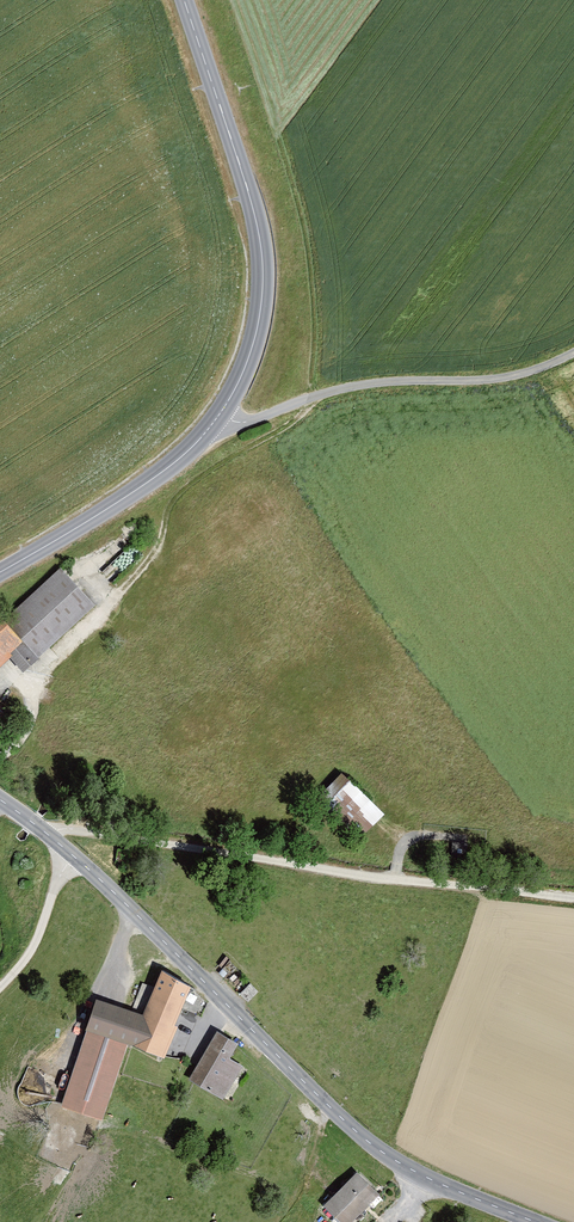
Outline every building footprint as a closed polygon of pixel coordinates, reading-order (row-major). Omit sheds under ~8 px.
[(60,564),(0,618),(0,619),(20,640),(37,655),(95,603),(60,564)] [(20,640),(0,619),(0,659),(7,652),(20,640)] [(23,669),(37,655),(20,640),(7,652),(23,669)] [(0,698),(0,717),(4,720),(13,706),(0,698)] [(385,810),(343,768),(319,792),(361,834),(385,810)] [(96,998),(61,1104),(102,1118),(128,1042),(164,1055),(189,985),(161,971),(144,1013),(96,998)] [(218,1033),(191,1079),(223,1098),(243,1065),(229,1057),(237,1044),(218,1033)] [(325,1204),(343,1221),(351,1221),(380,1194),(358,1171),(325,1204)]
